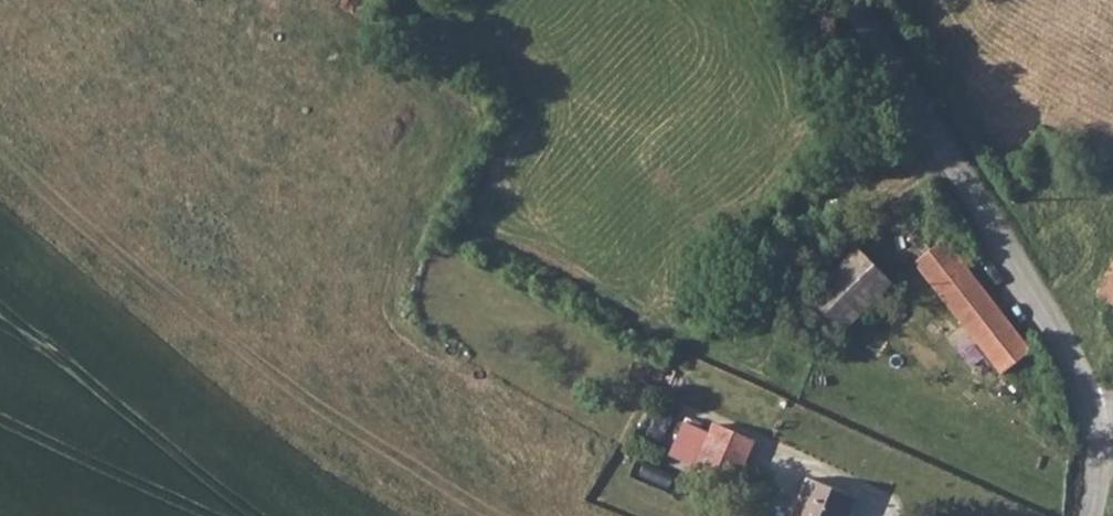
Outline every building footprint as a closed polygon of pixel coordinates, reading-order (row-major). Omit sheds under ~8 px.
[(1034,361),(983,285),(969,267),(934,292),(998,387),(1034,361)] [(873,269),(826,315),(857,346),(904,299),(873,269)] [(768,453),(730,435),(710,480),(750,497),(768,453)] [(811,515),(860,515),(819,496),(811,515)]
